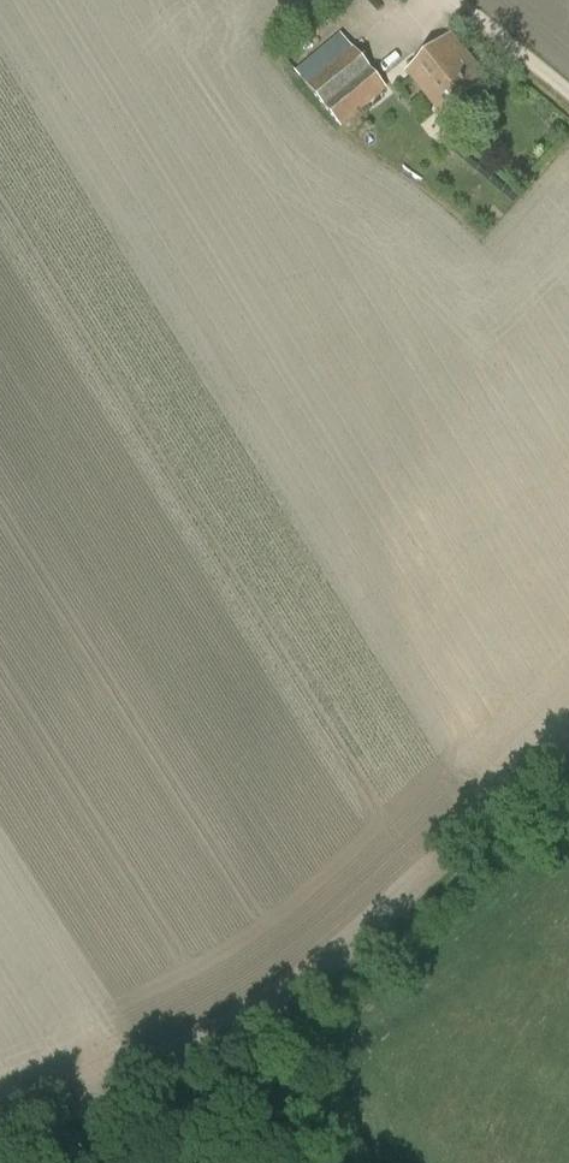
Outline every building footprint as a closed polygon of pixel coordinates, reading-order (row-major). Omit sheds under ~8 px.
[(295,72),(341,127),(387,88),(340,33),(295,72)] [(452,35),(407,72),(443,116),(488,78),(452,35)]
